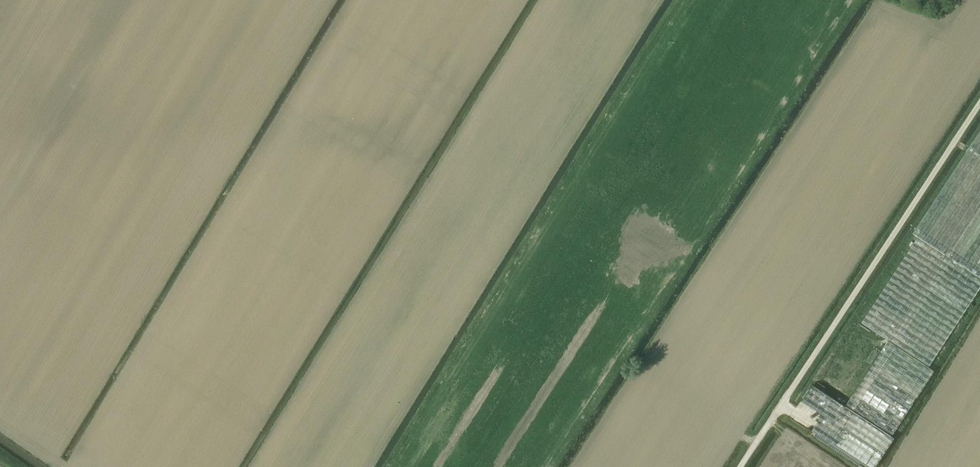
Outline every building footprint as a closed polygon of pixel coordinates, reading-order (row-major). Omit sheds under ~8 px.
[(979,201),(979,130),(913,232),(946,253),(979,201)] [(946,255),(979,277),(979,203),(946,255)] [(917,237),(861,322),(888,340),(845,406),(812,384),(802,400),(822,414),(812,429),(832,443),(868,466),(874,466),(894,437),(891,435),(934,370),(929,367),(979,288),(979,277),(946,255),(917,237)]
